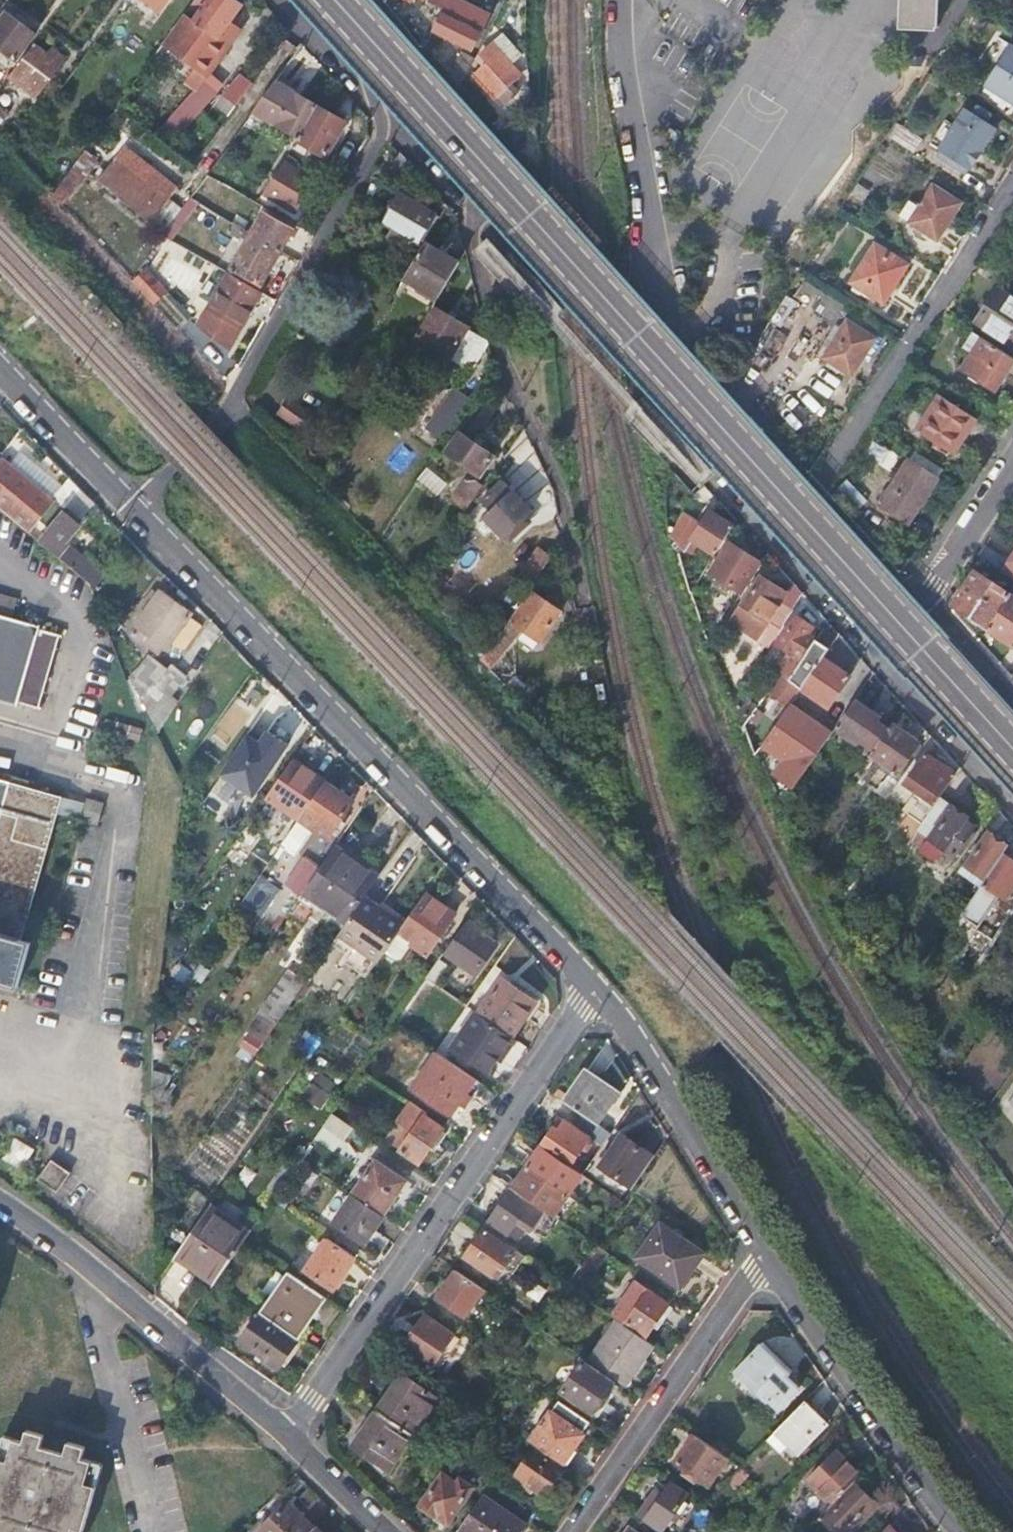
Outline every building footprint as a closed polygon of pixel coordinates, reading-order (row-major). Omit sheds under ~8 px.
[(160,11),(168,0),(146,0),(160,11)] [(185,11),(163,41),(196,65),(207,72),(229,43),(217,36),(230,18),(240,3),(236,0),(208,0),(195,18),(185,11)] [(435,28),(474,47),(490,12),(465,0),(449,0),(442,13),(435,28)] [(906,23),(940,25),(941,0),(907,0),(906,23)] [(421,26),(434,32),(435,28),(442,13),(431,8),(421,26)] [(0,19),(0,47),(14,58),(33,31),(6,11),(0,19)] [(241,26),(230,18),(217,36),(229,43),(241,26)] [(502,33),(494,40),(514,63),(522,56),(502,33)] [(494,40),(484,49),(492,58),(477,73),(499,98),(525,74),(514,63),(494,40)] [(35,43),(10,77),(34,95),(59,60),(35,43)] [(987,84),(1012,100),(1012,43),(987,84)] [(474,59),(459,52),(450,71),(462,85),(474,59)] [(207,72),(196,65),(184,81),(194,88),(157,130),(174,144),(224,87),(207,72)] [(235,104),(251,82),(240,73),(224,96),(235,104)] [(316,104),(275,80),(255,108),(299,134),(316,104)] [(10,114),(0,103),(0,123),(10,114)] [(296,138),(324,155),(332,141),(334,142),(341,130),(339,129),(344,121),(316,104),(299,134),(296,138)] [(967,110),(944,148),(972,165),(994,127),(967,110)] [(898,119),(888,134),(915,151),(924,136),(898,119)] [(241,145),(232,139),(215,163),(224,169),(241,145)] [(138,155),(126,144),(99,178),(149,220),(176,186),(148,163),(140,174),(129,165),(138,155)] [(401,186),(413,165),(394,144),(377,173),(401,186)] [(140,174),(148,163),(138,155),(129,165),(140,174)] [(86,170),(75,161),(73,164),(51,194),(58,201),(61,205),(86,170)] [(282,162),(264,191),(297,211),(315,182),(282,162)] [(208,173),(190,197),(197,200),(213,177),(208,173)] [(861,183),(854,194),(866,200),(873,190),(861,183)] [(934,184),(910,222),(939,240),(963,202),(934,184)] [(415,259),(426,241),(440,216),(425,206),(429,199),(415,190),(411,198),(401,192),(384,221),(394,227),(391,232),(411,244),(402,261),(411,266),(415,259)] [(264,211),(266,206),(265,205),(258,202),(240,192),(231,207),(256,221),(251,232),(282,249),(294,228),(264,211)] [(190,197),(163,234),(162,235),(170,239),(184,217),(192,221),(200,207),(202,203),(197,200),(190,197)] [(200,207),(220,218),(222,215),(202,203),(200,207)] [(262,285),(282,249),(251,232),(222,215),(220,218),(215,227),(225,234),(227,230),(239,237),(242,235),(248,239),(231,267),(262,285)] [(443,292),(462,261),(426,241),(415,259),(422,264),(416,276),(443,292)] [(876,241),(852,280),(886,302),(910,262),(876,241)] [(192,252),(217,266),(220,268),(224,261),(218,259),(218,252),(198,242),(192,252)] [(134,281),(154,302),(171,286),(151,265),(134,281)] [(204,316),(201,323),(201,325),(219,340),(230,348),(261,292),(227,272),(209,307),(204,316)] [(975,320),(1012,345),(1012,298),(996,287),(975,320)] [(780,297),(765,352),(788,358),(802,302),(780,297)] [(435,306),(402,362),(413,368),(429,341),(455,356),(470,328),(471,326),(435,306)] [(945,316),(934,332),(944,338),(953,322),(945,316)] [(848,319),(825,356),(853,374),(877,336),(848,319)] [(490,340),(470,328),(455,356),(474,367),(490,340)] [(1012,363),(1012,357),(983,337),(964,367),(996,389),(1012,363)] [(432,414),(453,429),(474,398),(454,383),(432,414)] [(918,428),(955,451),(976,419),(939,395),(918,428)] [(460,433),(447,453),(481,476),(494,456),(460,433)] [(12,466),(35,486),(45,474),(22,455),(12,466)] [(39,540),(80,489),(69,477),(52,500),(35,486),(12,466),(1,457),(0,459),(0,502),(29,527),(27,530),(39,540)] [(938,479),(909,460),(881,504),(911,524),(938,479)] [(425,466),(415,480),(437,496),(447,483),(425,466)] [(466,510),(484,485),(478,480),(471,482),(466,478),(451,499),(466,510)] [(503,479),(482,500),(491,511),(485,517),(502,536),(507,533),(512,538),(529,523),(524,518),(532,510),(503,479)] [(867,503),(846,480),(835,490),(856,513),(867,503)] [(86,579),(93,568),(78,556),(79,553),(65,542),(79,524),(77,521),(92,501),(80,489),(39,540),(86,579)] [(712,556),(721,541),(732,524),(709,509),(700,523),(684,511),(672,529),(676,540),(683,549),(689,540),(712,556)] [(739,539),(745,529),(735,519),(732,524),(721,541),(726,544),(709,573),(719,580),(716,587),(726,593),(730,588),(740,594),(758,563),(731,547),(735,545),(739,539)] [(994,553),(983,545),(977,555),(988,562),(993,556),(994,553)] [(530,585),(552,557),(538,547),(517,577),(530,585)] [(1002,562),(993,556),(988,562),(998,568),(1002,562)] [(1004,572),(1012,577),(1012,557),(1004,572)] [(987,627),(1010,593),(975,570),(952,603),(987,627)] [(757,638),(768,623),(783,599),(776,593),(778,588),(761,577),(732,621),(757,638)] [(692,588),(694,593),(702,582),(698,579),(692,588)] [(768,623),(779,630),(798,601),(778,588),(776,593),(783,599),(768,623)] [(1010,593),(987,627),(1012,645),(1012,643),(1012,588),(1010,593)] [(530,592),(511,622),(541,640),(559,609),(530,592)] [(158,599),(132,633),(158,654),(184,621),(158,599)] [(15,707),(16,701),(38,709),(58,637),(37,630),(38,626),(0,615),(0,703),(15,707)] [(777,643),(802,659),(814,641),(807,636),(812,627),(795,616),(777,643)] [(802,659),(788,680),(801,689),(823,657),(833,642),(819,633),(814,641),(802,659)] [(168,669),(150,654),(127,682),(137,711),(139,714),(142,713),(151,733),(173,702),(154,684),(168,669)] [(823,657),(801,689),(829,707),(850,676),(823,657)] [(855,699),(837,726),(861,743),(863,740),(874,747),(887,728),(877,720),(879,715),(855,699)] [(784,714),(764,745),(786,760),(776,777),(785,784),(793,790),(825,742),(784,714)] [(874,747),(855,775),(861,780),(864,778),(870,782),(881,768),(890,775),(880,788),(889,795),(896,784),(892,781),(918,742),(891,723),(887,728),(874,747)] [(259,741),(262,737),(250,728),(247,732),(259,741)] [(217,774),(249,797),(288,744),(268,729),(262,737),(259,741),(247,732),(217,774)] [(922,745),(918,742),(892,781),(896,784),(922,745)] [(939,797),(954,775),(924,754),(904,782),(916,791),(913,797),(918,800),(908,814),(921,823),(939,797)] [(297,818),(323,781),(292,758),(266,796),(297,818)] [(8,784),(27,790),(30,782),(11,777),(8,784)] [(352,801),(323,781),(297,818),(290,827),(279,843),(296,855),(313,831),(326,840),(352,801)] [(16,986),(29,942),(20,939),(60,799),(27,790),(8,784),(0,782),(0,982),(16,986)] [(785,784),(774,799),(779,811),(788,797),(793,790),(785,784)] [(84,797),(81,812),(98,817),(100,802),(84,797)] [(921,823),(917,828),(929,837),(921,850),(936,860),(945,848),(955,856),(973,827),(964,819),(965,817),(962,813),(939,797),(921,823)] [(1006,818),(998,810),(985,830),(987,832),(966,863),(985,878),(1003,853),(1008,845),(995,836),(1006,818)] [(273,852),(279,843),(290,827),(282,822),(266,845),(273,852)] [(377,878),(381,872),(337,841),(333,847),(377,878)] [(301,892),(345,925),(366,893),(377,878),(333,847),(316,870),(301,892)] [(951,928),(967,939),(955,959),(973,971),(1012,913),(1012,860),(1003,853),(985,878),(982,882),(998,893),(977,925),(961,913),(951,928)] [(301,892),(316,870),(301,858),(283,883),(298,896),(301,892)] [(399,930),(406,921),(366,893),(345,925),(338,935),(338,936),(332,944),(349,956),(344,962),(366,977),(376,962),(384,952),(399,930)] [(455,916),(425,894),(406,921),(399,930),(412,940),(409,944),(426,956),(455,916)] [(465,923),(445,954),(473,975),(495,944),(465,923)] [(400,958),(409,944),(412,940),(399,930),(384,952),(394,959),(400,958)] [(451,965),(439,957),(426,977),(437,985),(451,965)] [(257,1009),(275,1023),(304,982),(286,968),(257,1009)] [(477,1011),(512,1035),(535,1001),(501,977),(477,1011)] [(511,1037),(476,1012),(451,1047),(486,1071),(511,1037)] [(474,1078),(435,1051),(410,1088),(448,1115),(474,1078)] [(586,1067),(563,1099),(583,1113),(591,1119),(595,1121),(618,1088),(586,1067)] [(405,1097),(390,1117),(400,1125),(397,1130),(401,1133),(393,1145),(416,1161),(431,1141),(435,1144),(444,1132),(440,1129),(442,1126),(424,1114),(426,1111),(405,1097)] [(322,1125),(345,1141),(354,1128),(331,1112),(322,1125)] [(600,1146),(609,1132),(595,1121),(591,1119),(583,1113),(573,1127),(564,1121),(557,1131),(552,1127),(541,1142),(569,1161),(586,1136),(600,1146)] [(632,1187),(653,1156),(621,1134),(599,1165),(632,1187)] [(13,1139),(2,1157),(18,1167),(30,1148),(13,1139)] [(539,1145),(526,1165),(567,1193),(581,1173),(539,1145)] [(372,1157),(348,1191),(350,1193),(381,1214),(404,1179),(372,1157)] [(49,1160),(37,1178),(55,1190),(68,1171),(49,1160)] [(526,1165),(511,1186),(552,1214),(567,1193),(526,1165)] [(552,1214),(511,1186),(489,1219),(516,1238),(528,1221),(536,1218),(540,1214),(548,1218),(552,1214)] [(362,1241),(381,1214),(350,1193),(331,1220),(362,1241)] [(172,1253),(212,1281),(241,1239),(246,1231),(207,1202),(172,1253)] [(660,1222),(637,1255),(679,1285),(702,1252),(660,1222)] [(514,1251),(482,1229),(464,1255),(496,1276),(514,1251)] [(353,1254),(326,1235),(304,1267),(331,1286),(353,1254)] [(580,1262),(566,1283),(578,1291),(606,1250),(594,1242),(580,1262)] [(483,1288),(454,1269),(436,1296),(464,1314),(483,1288)] [(257,1311),(296,1338),(325,1298),(286,1270),(257,1311)] [(636,1280),(614,1312),(646,1334),(650,1328),(655,1332),(672,1306),(636,1280)] [(277,1367),(296,1338),(257,1311),(238,1339),(277,1367)] [(423,1315),(401,1346),(435,1371),(457,1338),(423,1315)] [(583,1357),(624,1385),(654,1343),(613,1315),(583,1357)] [(751,1390),(775,1359),(759,1343),(732,1371),(751,1390)] [(788,1371),(776,1359),(775,1359),(751,1390),(745,1397),(758,1409),(765,1400),(776,1411),(798,1387),(785,1375),(788,1371)] [(612,1381),(581,1360),(561,1388),(592,1410),(612,1381)] [(376,1410),(411,1434),(436,1396),(400,1373),(375,1409),(376,1410)] [(579,1428),(587,1420),(557,1399),(549,1408),(579,1428)] [(826,1422),(803,1400),(775,1429),(790,1444),(797,1452),(826,1422)] [(537,1401),(515,1431),(526,1438),(549,1408),(537,1401)] [(526,1438),(562,1463),(583,1431),(579,1428),(549,1408),(526,1438)] [(387,1468),(411,1434),(376,1410),(352,1444),(387,1468)] [(0,1459),(0,1531),(70,1531),(72,1526),(83,1529),(94,1485),(84,1482),(90,1458),(79,1455),(82,1445),(66,1441),(63,1452),(40,1445),(42,1434),(24,1429),(21,1441),(10,1438),(4,1460),(0,1459)] [(790,1444),(775,1429),(768,1436),(783,1451),(790,1444)] [(709,1484),(727,1456),(693,1433),(676,1461),(693,1473),(709,1484)] [(4,1460),(10,1438),(0,1435),(0,1459),(4,1460)] [(541,1492),(560,1465),(533,1446),(514,1473),(541,1492)] [(852,1481),(859,1473),(835,1449),(806,1479),(830,1502),(852,1481)] [(100,1461),(90,1458),(84,1482),(94,1485),(100,1461)] [(725,1481),(733,1488),(748,1473),(740,1465),(725,1481)] [(483,1492),(494,1477),(483,1470),(472,1484),(483,1492)] [(448,1521),(472,1484),(460,1476),(456,1481),(442,1472),(420,1504),(435,1515),(437,1513),(448,1521)] [(852,1481),(830,1502),(819,1514),(836,1531),(849,1531),(877,1505),(852,1481)] [(662,1529),(687,1494),(671,1483),(658,1501),(650,1496),(638,1513),(662,1529)] [(459,1525),(470,1531),(518,1531),(525,1522),(483,1492),(459,1525)] [(257,1531),(306,1531),(312,1526),(285,1500),(256,1531),(257,1531)] [(743,1528),(730,1519),(726,1525),(735,1531),(739,1531),(743,1528)]
